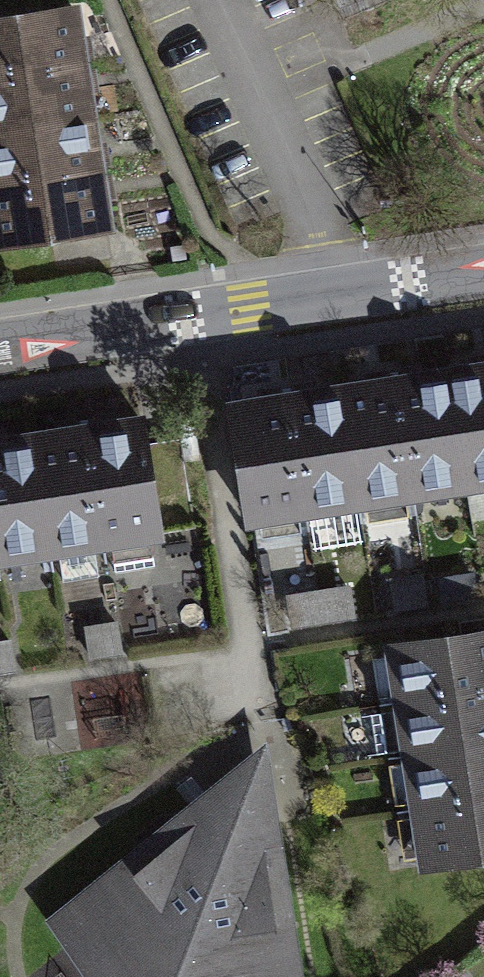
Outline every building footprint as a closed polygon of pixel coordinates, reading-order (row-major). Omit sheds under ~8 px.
[(83,52),(74,0),(23,0),(0,4),(0,66),(83,52)] [(92,107),(83,52),(0,66),(0,123),(92,107)] [(92,107),(0,123),(0,176),(101,159),(92,107)] [(101,159),(0,176),(0,233),(110,214),(101,159)] [(464,492),(483,489),(483,370),(443,377),(464,492)] [(389,385),(410,501),(464,492),(443,377),(389,385)] [(336,393),(357,510),(410,501),(389,385),(336,393)] [(282,401),(303,519),(357,510),(336,393),(282,401)] [(229,409),(249,528),(303,519),(282,401),(229,409)] [(141,428),(86,437),(104,556),(159,548),(141,428)] [(86,437),(32,445),(50,564),(104,556),(86,437)] [(0,450),(0,572),(50,564),(32,445),(0,450)] [(483,860),(483,616),(388,631),(425,869),(483,860)] [(268,732),(45,917),(94,976),(304,976),(268,732)]
